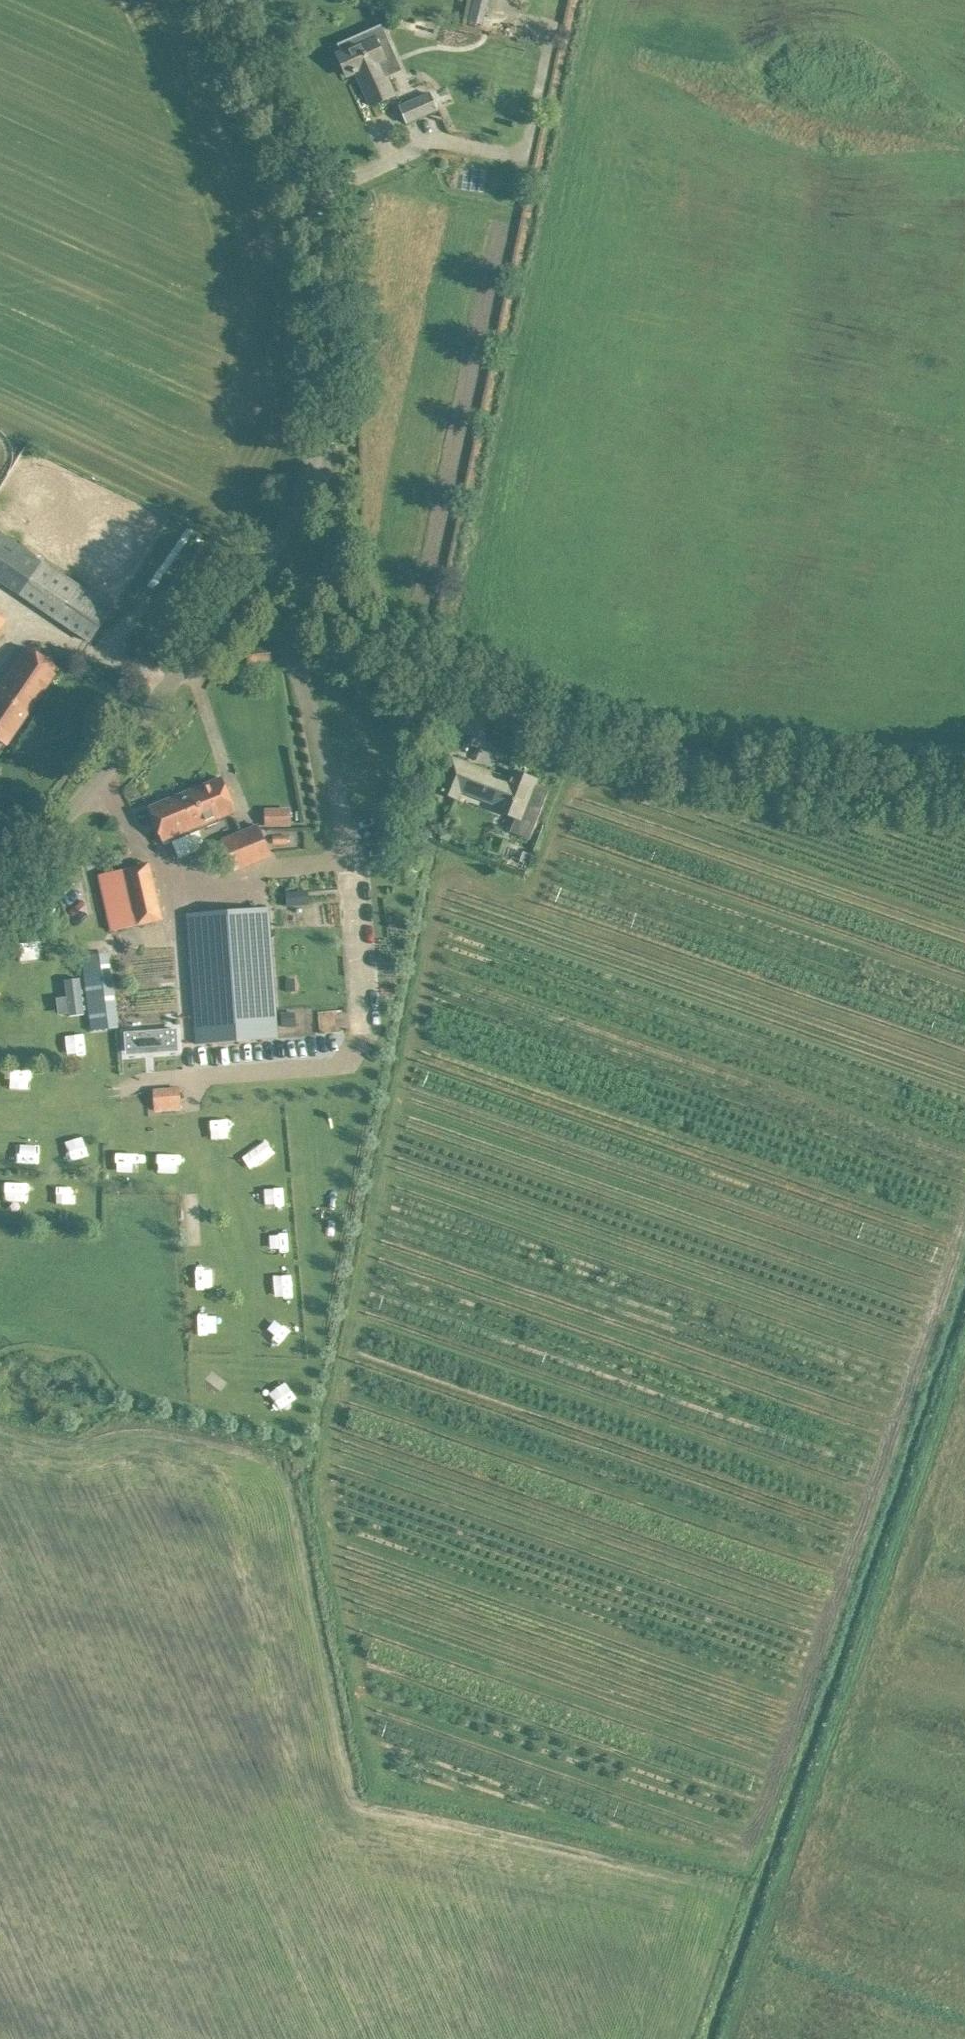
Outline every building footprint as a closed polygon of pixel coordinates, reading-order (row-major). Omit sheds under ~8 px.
[(550,17),(561,19),(564,4),(554,2),(550,17)] [(338,45),(342,53),(337,55),(346,76),(353,73),(354,74),(357,73),(371,106),(397,94),(389,77),(402,71),(382,26),(338,45)] [(430,91),(400,104),(408,123),(438,109),(430,91)] [(43,561),(0,531),(0,581),(20,595),(89,641),(112,608),(43,561)] [(6,744),(58,668),(27,647),(0,687),(0,694),(1,694),(0,696),(0,740),(6,744)] [(529,798),(536,780),(513,772),(511,778),(510,778),(509,780),(501,777),(500,778),(474,768),(475,767),(474,767),(473,768),(469,766),(470,765),(469,765),(468,766),(454,760),(454,759),(453,759),(449,769),(440,765),(433,783),(438,785),(436,790),(457,798),(460,789),(499,804),(498,809),(519,817),(526,797),(529,798)] [(190,791),(196,803),(188,806),(198,831),(220,822),(218,818),(235,811),(230,796),(222,778),(190,791)] [(164,845),(183,837),(198,831),(188,806),(196,803),(190,791),(149,808),(164,845)] [(439,814),(452,819),(454,810),(451,804),(444,801),(439,814)] [(289,822),(288,805),(262,806),(262,823),(289,822)] [(259,825),(240,833),(253,863),(271,855),(259,825)] [(515,830),(510,843),(526,849),(531,834),(532,832),(517,826),(516,831),(515,830)] [(240,833),(222,841),(234,870),(253,863),(240,833)] [(272,835),(273,843),(287,842),(287,834),(272,835)] [(532,854),(509,846),(502,861),(525,870),(532,854)] [(113,929),(132,924),(161,918),(153,883),(148,863),(100,874),(113,929)] [(278,1038),(268,907),(187,913),(197,1044),(278,1038)] [(109,950),(82,953),(96,1071),(122,1068),(109,950)] [(65,980),(70,1016),(85,1014),(80,978),(65,980)] [(124,1031),(126,1048),(177,1044),(176,1028),(124,1031)] [(9,1067),(8,1087),(27,1088),(28,1068),(9,1067)] [(150,1088),(153,1111),(181,1108),(178,1084),(150,1088)] [(208,1137),(229,1136),(229,1116),(208,1116),(208,1137)] [(263,1133),(248,1142),(259,1162),(274,1154),(263,1133)] [(83,1136),(63,1141),(68,1161),(88,1157),(83,1136)] [(37,1161),(37,1144),(16,1144),(15,1161),(37,1161)] [(119,1169),(137,1169),(136,1150),(119,1150),(119,1169)] [(175,1172),(175,1151),(163,1151),(162,1172),(175,1172)] [(5,1182),(5,1202),(26,1201),(26,1181),(5,1182)] [(266,1207),(285,1204),(283,1185),(264,1188),(266,1207)] [(287,1225),(268,1225),(268,1253),(288,1253),(287,1225)] [(291,1271),(269,1274),(272,1296),(293,1294),(291,1271)] [(215,1333),(215,1310),(194,1310),(194,1332),(215,1333)] [(272,1319),(262,1333),(277,1344),(287,1330),(272,1319)] [(202,1385),(211,1393),(222,1382),(213,1373),(202,1385)] [(283,1380),(267,1390),(278,1407),(294,1397),(283,1380)]
